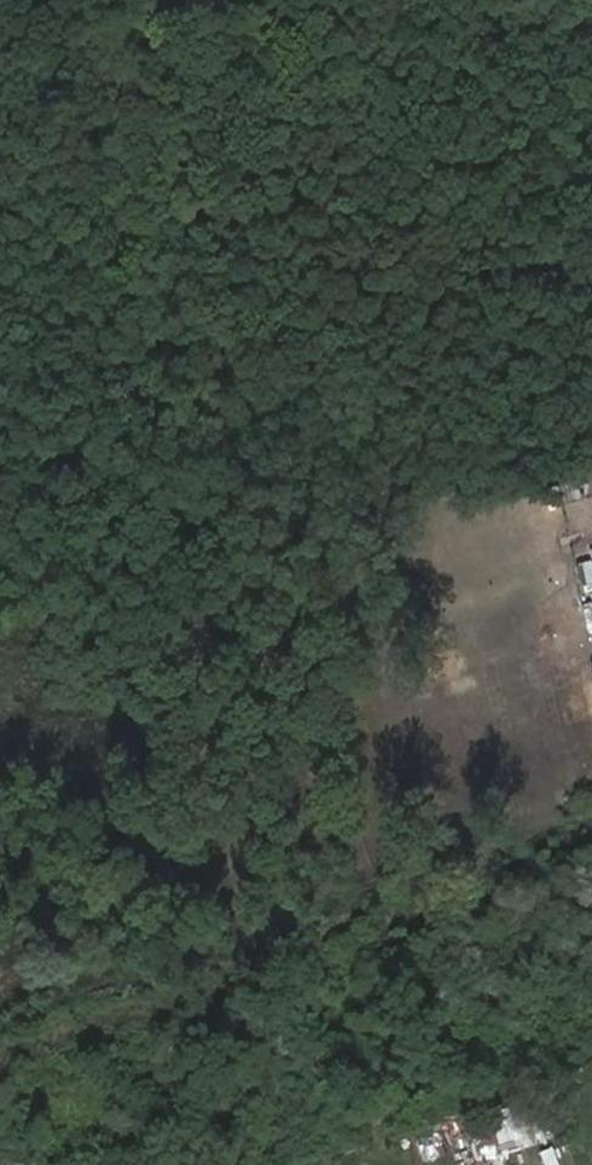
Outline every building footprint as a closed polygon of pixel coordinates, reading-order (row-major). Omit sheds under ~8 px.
[(491,1116),(492,1153),(510,1153),(509,1115),(491,1116)] [(536,1153),(541,1164),(555,1164),(548,1149),(536,1153)]
